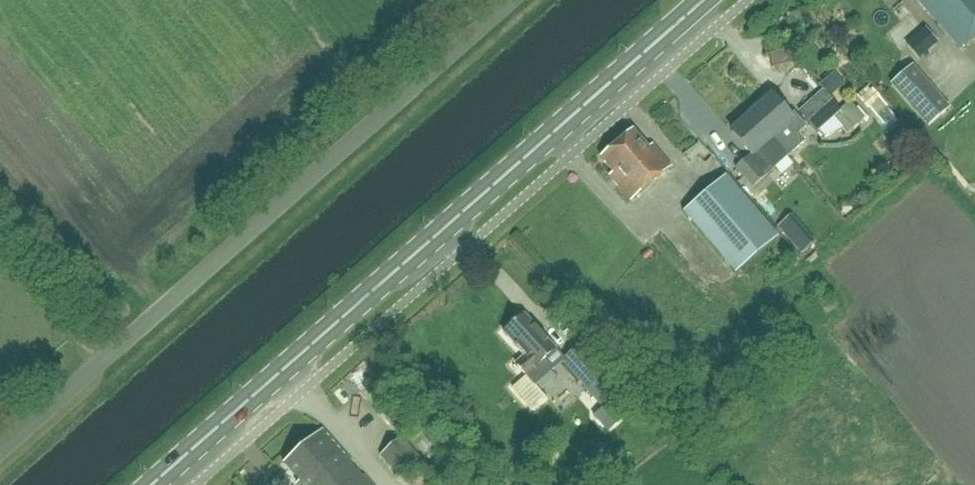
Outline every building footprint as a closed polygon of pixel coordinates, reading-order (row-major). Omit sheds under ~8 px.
[(974,39),(974,0),(914,0),(960,52),(974,39)] [(933,56),(933,34),(914,34),(914,56),(933,56)] [(927,130),(949,110),(912,68),(890,88),(927,130)] [(784,86),(800,106),(819,91),(804,71),(784,86)] [(886,127),(899,115),(872,87),(860,99),(886,127)] [(841,113),(822,92),(798,113),(816,134),(841,113)] [(750,116),(771,140),(787,159),(804,144),(797,137),(806,130),(795,117),(790,121),(771,99),(750,116)] [(771,172),(755,153),(771,140),(750,116),(730,134),(749,157),(734,170),(750,190),(771,172)] [(629,201),(669,168),(651,146),(647,148),(633,131),(600,159),(611,172),(607,175),(629,201)] [(691,153),(694,163),(711,158),(708,148),(691,153)] [(725,177),(683,213),(735,275),(778,239),(725,177)] [(805,233),(792,245),(801,255),(814,244),(805,233)] [(545,366),(542,362),(555,351),(524,316),(503,334),(524,358),(515,366),(533,387),(553,370),(548,364),(545,366)] [(603,407),(593,416),(607,431),(623,417),(608,400),(619,391),(580,347),(562,362),(603,407)] [(323,432),(283,466),(299,484),(298,484),(369,484),(323,432)] [(399,479),(418,461),(401,442),(381,459),(399,479)]
